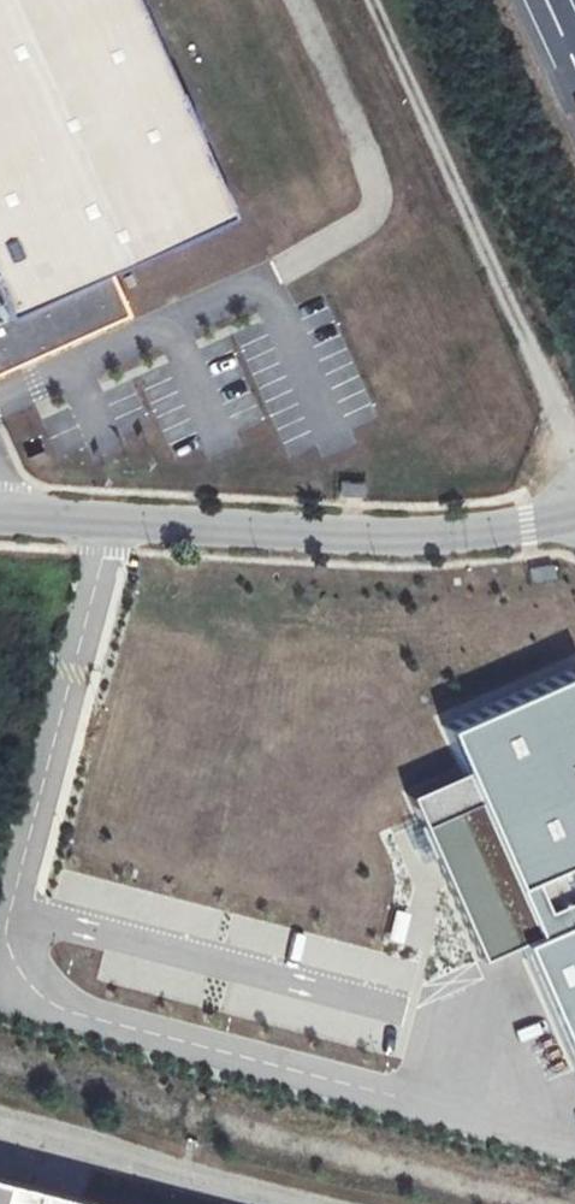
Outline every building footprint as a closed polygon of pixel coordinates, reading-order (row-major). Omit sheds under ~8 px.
[(129,308),(109,264),(234,208),(141,0),(0,0),(0,365),(129,308)] [(364,482),(342,481),(341,493),(363,494),(364,482)] [(552,565),(529,569),(531,581),(554,577),(552,565)] [(442,727),(461,770),(404,796),(476,956),(514,939),(574,1075),(574,668),(442,727)] [(0,1176),(0,1203),(108,1203),(0,1176)]
